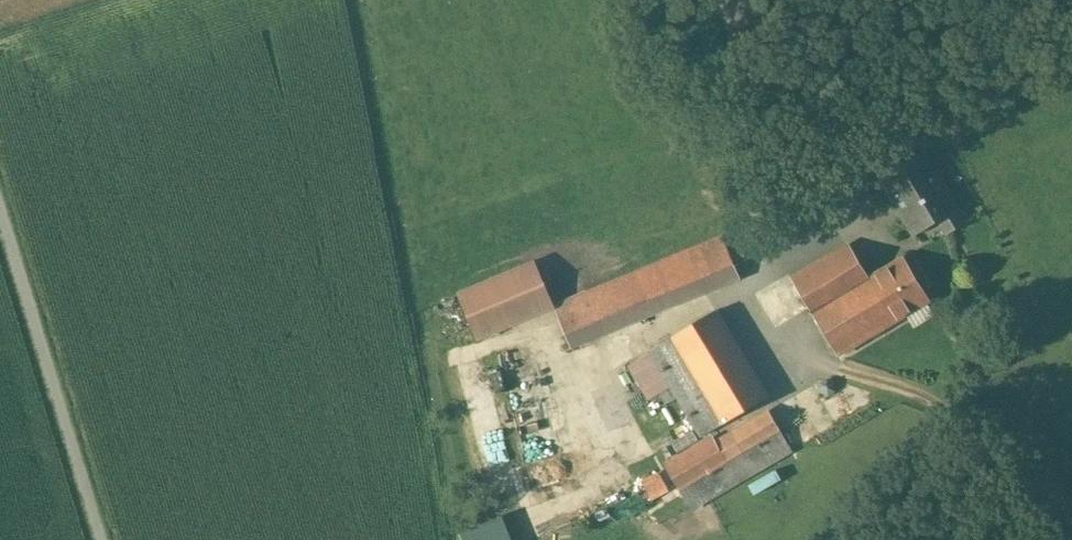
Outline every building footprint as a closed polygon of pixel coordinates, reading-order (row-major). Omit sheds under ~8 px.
[(923,155),(882,179),(914,232),(938,218),(946,232),(963,222),(955,208),(955,207),(923,155)] [(739,277),(722,236),(708,242),(725,283),(739,277)] [(708,242),(588,291),(605,333),(725,283),(708,242)] [(850,246),(837,253),(836,251),(791,278),(838,355),(929,300),(903,257),(869,278),(850,246)] [(553,306),(534,263),(459,295),(477,337),(553,306)] [(588,291),(553,306),(571,348),(605,333),(588,291)] [(715,310),(651,349),(703,435),(767,397),(715,310)] [(713,437),(666,465),(678,485),(691,508),(792,450),(768,410),(715,442),(713,437)] [(657,472),(642,481),(652,499),(667,490),(657,472)] [(496,513),(453,531),(457,539),(507,539),(496,513)]
